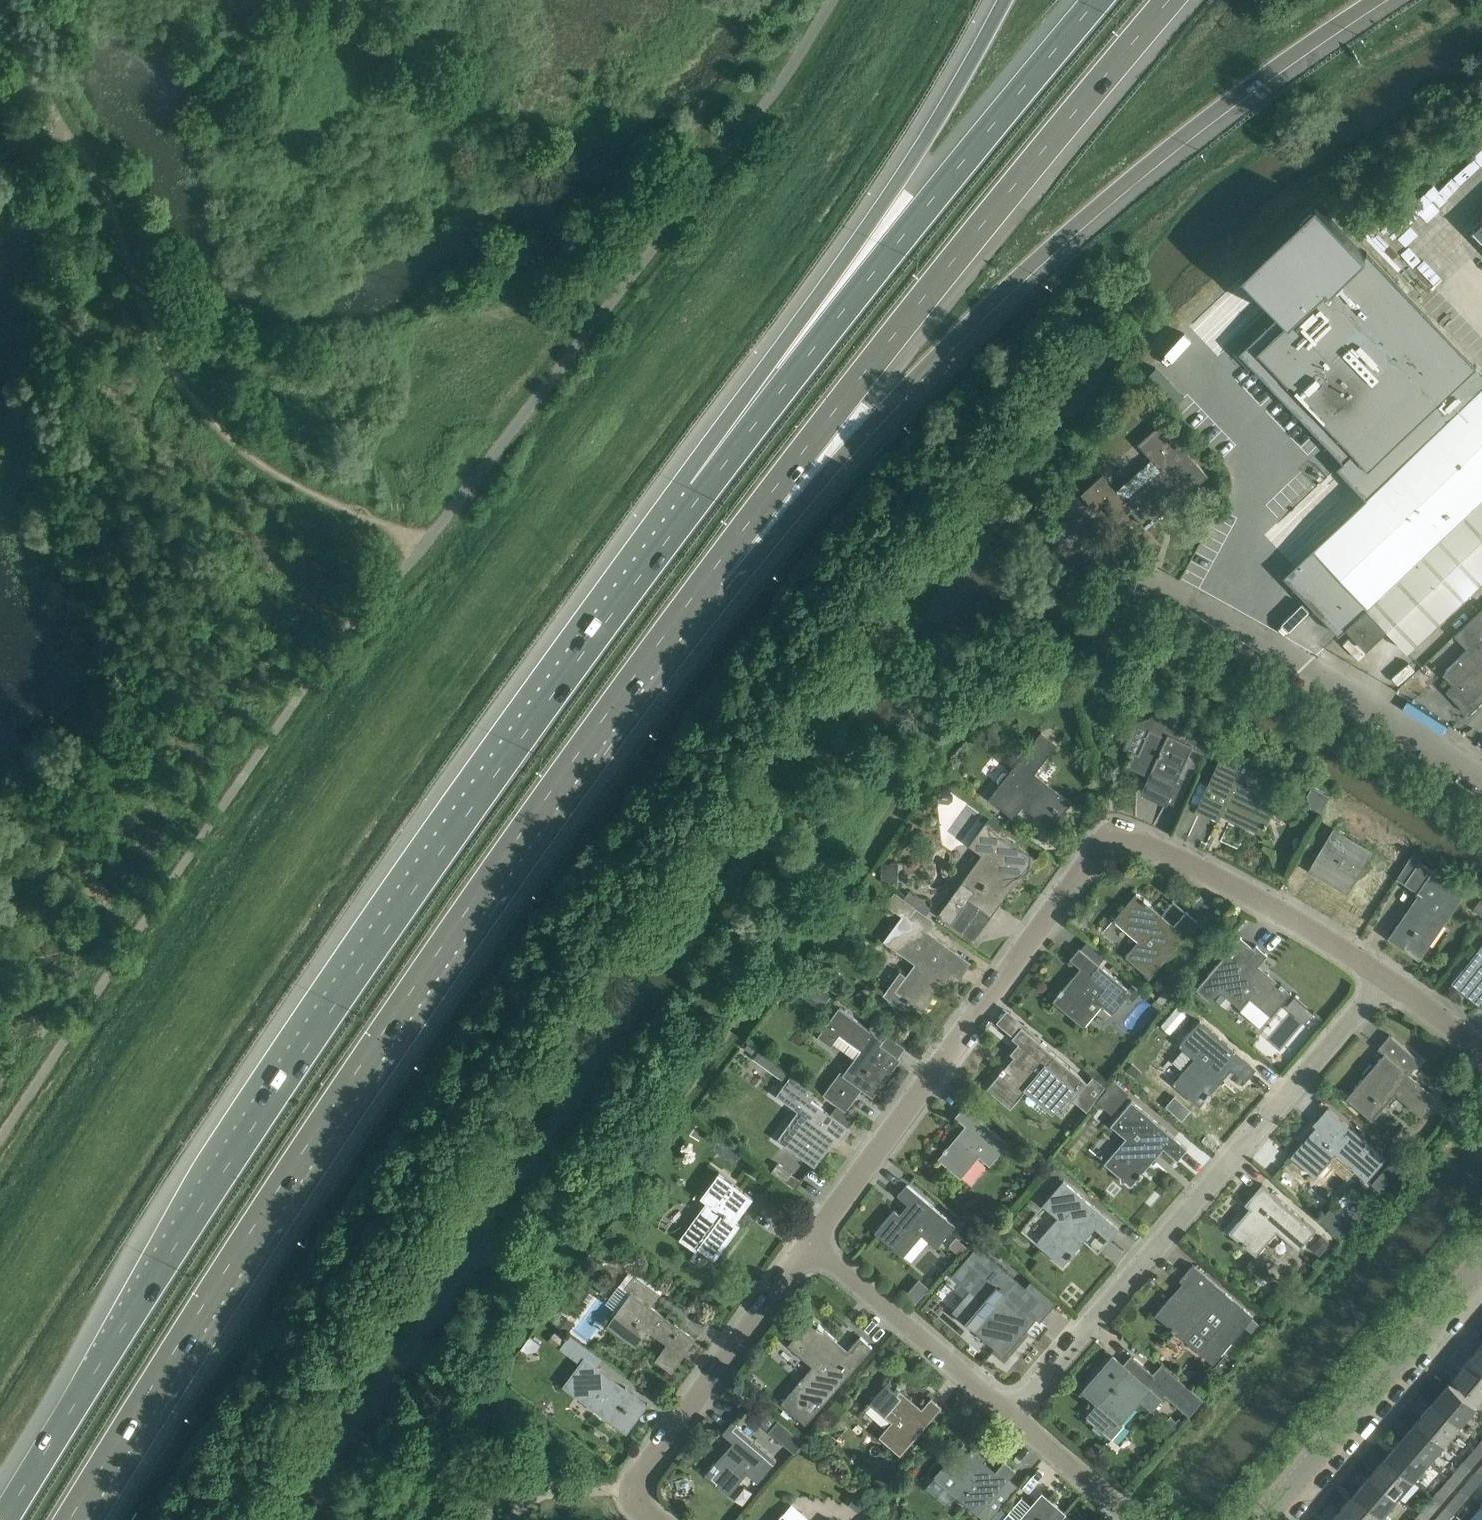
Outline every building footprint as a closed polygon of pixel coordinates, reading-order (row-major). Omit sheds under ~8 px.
[(1248,343),(1240,351),(1248,361),(1343,460),(1353,450),(1369,467),(1475,365),(1408,294),(1367,251),(1366,253),(1316,201),(1260,255),(1242,272),(1280,312),(1248,342),(1248,343)] [(1473,230),(1481,240),(1481,221),(1473,230)] [(1283,575),(1309,602),(1312,605),(1322,616),(1332,626),(1339,634),(1346,627),(1382,592),(1481,497),(1481,369),(1476,364),(1475,365),(1369,467),(1353,450),(1343,460),(1337,466),(1366,496),(1283,575)] [(1134,406),(1134,415),(1146,415),(1146,406),(1134,406)] [(1185,496),(1208,475),(1161,422),(1138,443),(1152,459),(1116,490),(1102,475),(1081,493),(1097,511),(1104,505),(1119,521),(1132,510),(1146,526),(1172,504),(1169,500),(1180,491),(1185,496)] [(1346,627),(1366,648),(1387,629),(1407,651),(1481,580),(1481,497),(1382,592),(1346,627)] [(1442,673),(1452,684),(1445,690),(1468,714),(1481,700),(1481,607),(1455,633),(1456,634),(1469,647),(1445,670),(1442,673)] [(1180,708),(1177,716),(1185,719),(1188,711),(1180,708)] [(1135,721),(1123,747),(1132,751),(1126,764),(1149,775),(1141,791),(1167,803),(1168,802),(1177,780),(1179,776),(1190,781),(1210,734),(1191,725),(1190,729),(1155,714),(1144,718),(1135,721)] [(1000,783),(989,798),(1013,817),(1023,805),(1051,827),(1071,801),(1047,782),(1034,772),(1046,757),(1057,744),(1042,731),(1009,773),(1006,771),(1002,771),(997,777),(998,781),(1000,783)] [(1244,763),(1222,752),(1196,807),(1219,817),(1223,809),(1247,820),(1244,825),(1263,833),(1278,801),(1236,781),(1244,763)] [(1312,786),(1307,795),(1311,808),(1320,814),(1330,796),(1312,786)] [(939,914),(973,939),(1003,898),(997,894),(1012,875),(1020,881),(1036,858),(999,831),(1005,823),(992,814),(969,844),(982,854),(955,891),(939,914)] [(1333,828),(1309,870),(1347,892),(1372,850),(1333,828)] [(1415,849),(1397,877),(1417,891),(1416,893),(1420,896),(1415,903),(1417,905),(1412,913),(1409,912),(1399,926),(1397,925),(1390,938),(1419,958),(1429,943),(1423,939),(1437,919),(1443,923),(1465,892),(1432,869),(1432,870),(1419,861),(1424,855),(1415,849)] [(893,866),(883,866),(883,878),(893,878),(893,866)] [(894,891),(886,902),(897,911),(906,899),(904,898),(894,890),(894,891)] [(1136,892),(1114,919),(1138,940),(1125,955),(1150,977),(1198,921),(1186,911),(1171,928),(1159,918),(1162,914),(1149,903),(1149,902),(1144,898),(1144,899),(1136,892)] [(1473,908),(1481,914),(1481,898),(1481,897),(1473,908)] [(901,913),(883,938),(896,948),(914,961),(906,971),(901,968),(883,994),(887,996),(887,997),(887,998),(887,999),(888,1000),(888,1001),(889,1001),(889,1002),(890,1002),(890,1003),(891,1003),(892,1003),(892,1004),(893,1004),(894,1004),(895,1004),(896,1004),(897,1004),(901,1006),(906,1000),(909,1002),(910,1000),(915,1003),(913,1005),(922,1011),(934,994),(932,993),(941,981),(943,982),(944,981),(941,980),(949,970),(959,977),(971,961),(928,931),(935,921),(926,914),(923,911),(906,899),(897,911),(901,913)] [(1240,936),(1195,988),(1209,1000),(1219,990),(1221,991),(1230,999),(1241,1008),(1250,997),(1271,1015),(1291,992),(1290,991),(1290,992),(1283,986),(1285,985),(1281,982),(1280,983),(1268,973),(1266,976),(1256,967),(1267,954),(1256,944),(1254,947),(1240,936)] [(1451,982),(1481,1007),(1481,944),(1451,982)] [(1129,988),(1124,984),(1079,947),(1070,958),(1083,969),(1074,979),(1072,977),(1062,989),(1061,988),(1058,992),(1059,993),(1053,1000),(1084,1025),(1095,1012),(1087,1006),(1095,997),(1113,1012),(1128,994),(1134,999),(1140,991),(1132,984),(1129,988)] [(801,971),(793,983),(822,1004),(831,993),(801,971)] [(1221,991),(1216,997),(1225,1005),(1230,999),(1221,991)] [(1286,1005),(1296,1013),(1304,1004),(1294,996),(1286,1005)] [(839,1006),(818,1035),(831,1045),(833,1041),(855,1057),(843,1073),(840,1070),(823,1093),(846,1110),(862,1088),(873,1095),(900,1058),(898,1056),(880,1043),(871,1036),(874,1032),(839,1006)] [(1195,1058),(1173,1082),(1199,1105),(1203,1101),(1204,1101),(1208,1096),(1207,1096),(1222,1080),(1218,1077),(1229,1065),(1246,1080),(1256,1068),(1201,1020),(1180,1045),(1195,1058)] [(995,1078),(987,1087),(1010,1107),(1026,1089),(1053,1112),(1057,1108),(1061,1111),(1073,1098),(1087,1081),(1022,1026),(1012,1037),(1025,1048),(1017,1058),(1014,1056),(1004,1068),(1003,1067),(1000,1070),(1001,1071),(995,1078)] [(1384,1053),(1346,1097),(1371,1119),(1394,1092),(1421,1115),(1436,1097),(1409,1073),(1420,1060),(1390,1034),(1378,1048),(1384,1053)] [(758,1050),(753,1057),(779,1076),(784,1069),(758,1050)] [(786,1081),(776,1094),(806,1116),(785,1144),(814,1165),(832,1142),(829,1140),(832,1135),(840,1141),(849,1128),(849,1127),(830,1114),(810,1099),(816,1092),(791,1074),(786,1081)] [(1097,1077),(1082,1095),(1092,1104),(1107,1086),(1097,1077)] [(1125,1090),(1114,1081),(1106,1090),(1107,1090),(1118,1099),(1125,1090)] [(1190,1107),(1174,1093),(1166,1103),(1181,1116),(1190,1107)] [(1126,1137),(1104,1162),(1120,1176),(1121,1181),(1125,1180),(1131,1185),(1137,1178),(1138,1178),(1142,1174),(1141,1173),(1153,1159),(1150,1157),(1160,1145),(1177,1159),(1187,1148),(1132,1100),(1111,1124),(1126,1137)] [(990,1164),(1008,1142),(964,1104),(955,1115),(968,1127),(959,1137),(957,1135),(947,1146),(946,1146),(942,1149),(943,1150),(938,1157),(961,1177),(979,1156),(990,1164)] [(1366,1180),(1386,1157),(1327,1106),(1313,1123),(1316,1126),(1290,1155),(1315,1176),(1335,1153),(1366,1180)] [(1024,1157),(1024,1173),(1038,1172),(1038,1157),(1024,1157)] [(1053,1159),(1045,1169),(1050,1174),(1059,1173),(1063,1167),(1053,1159)] [(1390,1160),(1382,1169),(1393,1178),(1400,1169),(1390,1160)] [(736,1221),(738,1217),(753,1196),(746,1191),(719,1171),(700,1196),(707,1201),(679,1238),(696,1250),(699,1247),(714,1258),(740,1224),(736,1221)] [(1081,1236),(1092,1224),(1109,1239),(1119,1227),(1063,1179),(1042,1204),(1057,1217),(1036,1242),(1063,1265),(1069,1258),(1074,1253),(1073,1253),(1085,1239),(1081,1236)] [(875,1231),(903,1256),(922,1234),(936,1247),(955,1225),(907,1183),(897,1194),(911,1205),(902,1216),(894,1209),(875,1231)] [(1244,1203),(1251,1208),(1246,1214),(1245,1213),(1229,1232),(1241,1242),(1240,1243),(1244,1246),(1245,1245),(1256,1255),(1277,1231),(1298,1250),(1316,1230),(1262,1183),(1244,1203)] [(958,1234),(969,1244),(977,1234),(966,1224),(958,1234)] [(967,1246),(957,1237),(949,1245),(960,1254),(967,1246)] [(1327,1246),(1318,1238),(1310,1247),(1320,1255),(1327,1246)] [(977,1244),(952,1274),(982,1300),(964,1320),(964,1321),(970,1326),(1004,1355),(1036,1318),(1040,1321),(1057,1301),(1055,1299),(1054,1299),(1040,1287),(1031,1279),(1026,1285),(977,1244)] [(1174,1291),(1155,1314),(1171,1327),(1171,1328),(1175,1332),(1175,1331),(1213,1363),(1245,1326),(1253,1333),(1261,1325),(1252,1317),(1253,1316),(1193,1264),(1179,1279),(1182,1282),(1185,1284),(1177,1293),(1174,1291)] [(687,1350),(695,1339),(650,1306),(660,1293),(634,1274),(624,1289),(618,1284),(605,1302),(617,1311),(607,1324),(636,1345),(648,1329),(667,1343),(655,1359),(672,1371),(683,1356),(680,1354),(684,1348),(687,1350)] [(553,1322),(568,1333),(568,1332),(576,1322),(561,1311),(553,1322)] [(811,1318),(788,1344),(813,1366),(781,1402),(806,1423),(872,1346),(860,1336),(845,1353),(834,1343),(836,1340),(823,1328),(823,1327),(818,1323),(818,1324),(811,1318)] [(567,1338),(560,1348),(580,1362),(562,1385),(594,1409),(605,1417),(627,1433),(648,1403),(597,1366),(603,1358),(570,1334),(567,1338)] [(1481,1368),(1481,1344),(1470,1358),(1481,1368)] [(1112,1437),(1124,1423),(1121,1422),(1140,1400),(1151,1410),(1162,1398),(1161,1398),(1164,1394),(1189,1416),(1203,1399),(1162,1363),(1153,1373),(1134,1357),(1125,1367),(1113,1356),(1083,1391),(1098,1403),(1087,1416),(1095,1423),(1093,1425),(1101,1433),(1104,1430),(1112,1437)] [(1478,1400),(1481,1396),(1481,1368),(1470,1358),(1453,1378),(1478,1400)] [(878,1436),(900,1455),(942,1406),(931,1397),(920,1410),(910,1401),(912,1399),(900,1388),(901,1387),(897,1384),(896,1385),(890,1379),(869,1402),(891,1421),(878,1436)] [(1476,1405),(1449,1382),(1433,1401),(1460,1424),(1476,1405)] [(1444,1442),(1460,1424),(1433,1401),(1417,1419),(1444,1442)] [(778,1419),(769,1430),(790,1448),(799,1437),(778,1419)] [(1417,1419),(1402,1438),(1429,1461),(1444,1442),(1417,1419)] [(747,1472),(757,1481),(776,1459),(732,1421),(723,1432),(736,1444),(727,1454),(725,1451),(715,1463),(714,1463),(711,1466),(711,1467),(705,1474),(728,1494),(747,1472)] [(1429,1461),(1402,1438),(1386,1456),(1413,1479),(1429,1461)] [(1481,1454),(1481,1443),(1480,1441),(1464,1460),(1472,1466),(1481,1454)] [(934,1475),(956,1494),(978,1513),(986,1519),(989,1519),(1000,1507),(1015,1489),(1006,1481),(1009,1477),(1016,1470),(1005,1460),(994,1473),(984,1465),(986,1462),(974,1452),(975,1451),(971,1448),(970,1449),(963,1442),(942,1467),(942,1466),(934,1475)] [(1386,1456),(1370,1474),(1397,1497),(1413,1479),(1386,1456)] [(1472,1466),(1464,1460),(1449,1478),(1456,1484),(1472,1466)] [(893,1479),(883,1470),(872,1481),(882,1491),(893,1479)] [(1462,1489),(1470,1496),(1481,1481),(1481,1475),(1478,1471),(1462,1489)] [(1397,1497),(1370,1474),(1355,1492),(1382,1515),(1397,1497)] [(1456,1484),(1449,1478),(1433,1496),(1441,1503),(1456,1484)] [(1447,1508),(1454,1514),(1470,1496),(1462,1489),(1447,1508)] [(1066,1513),(1042,1492),(1032,1504),(1025,1511),(1028,1514),(1022,1519),(1060,1519),(1066,1513)] [(1339,1511),(1350,1519),(1378,1519),(1382,1515),(1355,1492),(1339,1511)] [(867,1503),(856,1493),(847,1503),(858,1513),(867,1503)] [(1433,1496),(1417,1514),(1424,1519),(1426,1519),(1441,1503),(1433,1496)] [(1436,1519),(1449,1519),(1454,1514),(1447,1508),(1436,1519)] [(1339,1511),(1331,1519),(1350,1519),(1339,1511)] [(776,1519),(793,1519),(783,1512),(776,1519)] [(1008,1512),(1007,1513),(1001,1519),(1018,1519),(1008,1512)]
